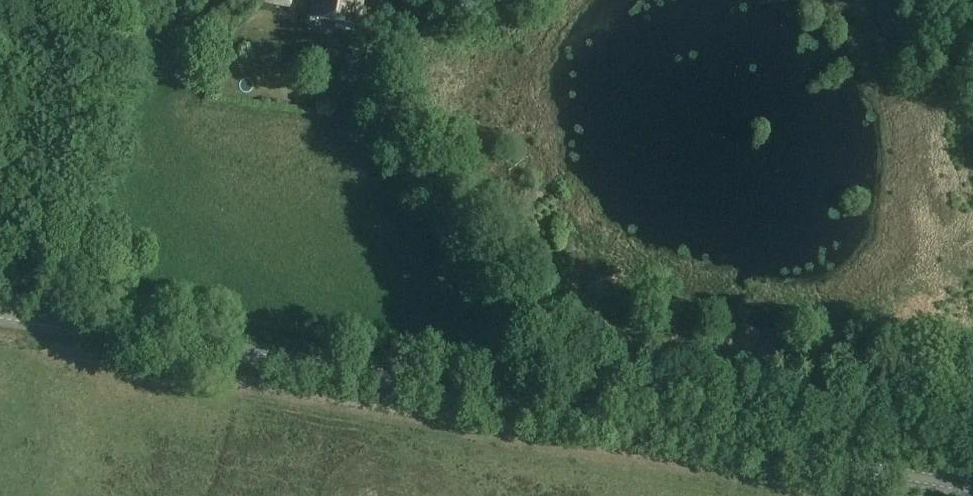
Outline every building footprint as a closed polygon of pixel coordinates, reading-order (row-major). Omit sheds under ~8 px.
[(291,0),(260,0),(260,3),(290,9),(291,0)] [(363,0),(313,0),(310,17),(337,21),(336,27),(353,30),(354,25),(358,25),(363,0)]
